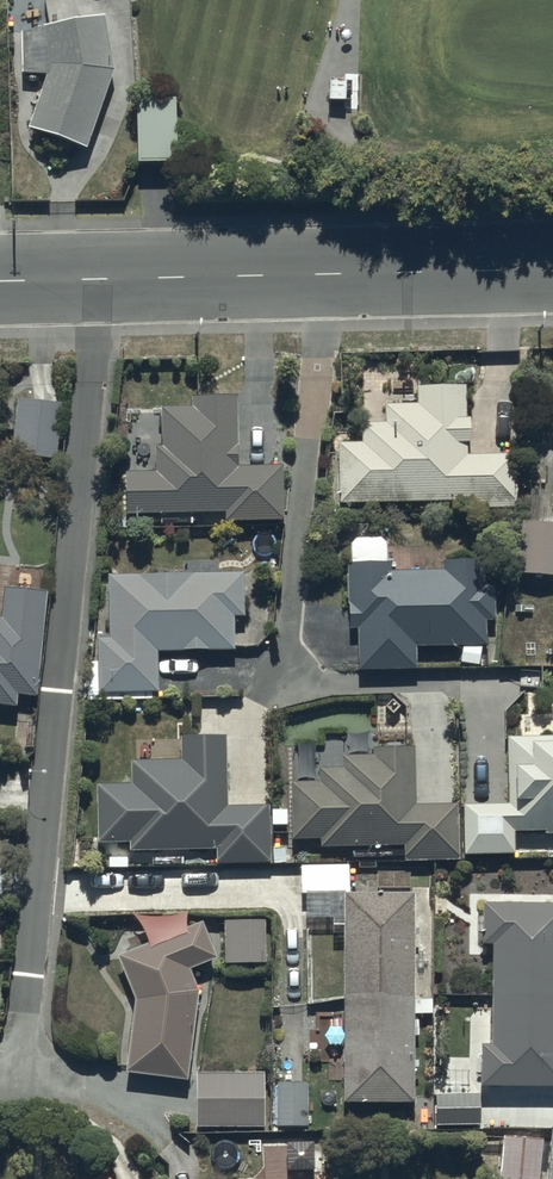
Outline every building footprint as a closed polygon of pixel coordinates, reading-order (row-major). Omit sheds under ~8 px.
[(103,19),(14,32),(14,75),(39,74),(20,130),(80,152),(110,75),(103,19)] [(177,103),(136,104),(137,169),(178,168),(177,103)] [(355,446),(331,446),(332,506),(456,504),(456,512),(508,511),(508,456),(461,457),(461,420),(464,420),(464,397),(459,397),(459,389),(410,390),(411,405),(379,406),(379,425),(354,425),(355,446)] [(63,403),(17,398),(11,451),(57,457),(63,403)] [(185,409),(154,408),(155,448),(147,449),(147,475),(117,475),(118,517),(218,516),(218,525),(276,524),(275,467),(231,468),(230,400),(185,401),(185,409)] [(548,455),(522,453),(520,488),(546,490),(545,519),(552,519),(552,446),(548,446),(548,455)] [(512,526),(510,577),(552,579),(552,527),(512,526)] [(345,567),(339,567),(340,632),(352,632),(352,674),(411,673),(410,649),(457,648),(457,669),(477,668),(477,648),(481,647),(481,623),(487,623),(486,563),(438,564),(438,572),(386,573),(385,564),(382,565),(381,540),(344,541),(345,567)] [(102,640),(91,640),(91,663),(83,663),(84,702),(152,701),(151,653),(229,651),(228,620),(238,619),(237,575),(101,577),(102,640)] [(9,710),(10,697),(29,699),(39,593),(0,590),(0,709),(9,710)] [(124,787),(89,787),(89,845),(123,844),(123,854),(211,853),(211,867),(265,867),(264,808),(222,809),(221,740),(174,740),(174,761),(124,762),(124,787)] [(456,808),(457,859),(508,858),(508,835),(538,834),(538,837),(552,837),(552,740),(501,740),(501,807),(456,808)] [(312,784),(285,784),(286,843),(313,842),(313,850),(395,849),(395,865),(452,865),(452,807),(411,808),(410,749),(365,749),(365,758),(336,758),(336,770),(311,770),(312,784)] [(337,895),(342,895),(342,890),(350,890),(350,884),(359,884),(359,871),(351,871),(351,864),(344,864),(344,867),(294,867),(294,899),(337,900),(337,895)] [(337,895),(337,900),(336,1105),(405,1105),(405,1051),(405,895),(342,895),(337,895)] [(473,1089),(552,1089),(552,906),(474,906),(474,949),(483,949),(483,1047),(473,1047),(472,1074),(473,1089)] [(263,923),(216,924),(217,967),(257,966),(257,963),(264,963),(263,923)] [(197,925),(110,959),(127,1002),(119,1074),(182,1083),(190,993),(182,970),(210,959),(197,925)] [(465,1097),(465,1074),(435,1073),(435,1095),(430,1095),(429,1127),(473,1127),(473,1097),(465,1097)] [(261,1074),(190,1074),(190,1131),(257,1131),(257,1126),(261,1126),(261,1074)] [(304,1084),(271,1084),(270,1129),(303,1130),(304,1084)] [(503,1139),(501,1178),(538,1178),(540,1141),(503,1139)]
